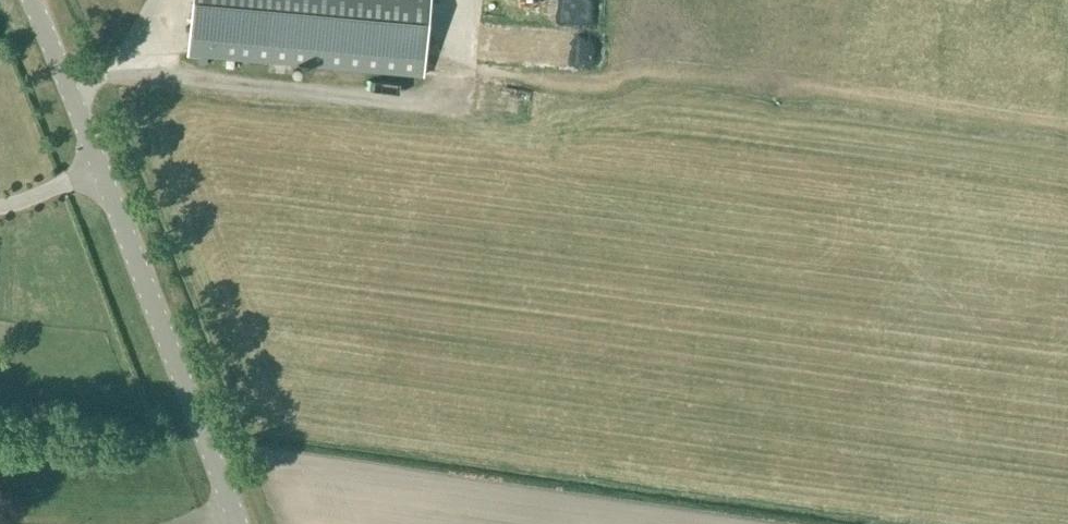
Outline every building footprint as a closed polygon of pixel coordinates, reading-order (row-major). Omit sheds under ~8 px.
[(188,54),(341,67),(422,75),(429,0),(193,0),(188,54)] [(505,46),(506,67),(542,65),(540,27),(494,29),(495,47),(505,46)]
